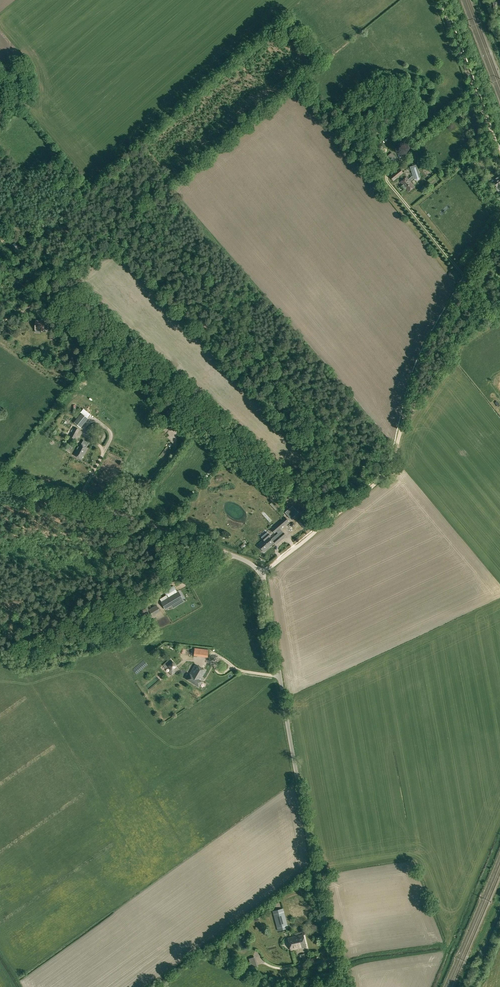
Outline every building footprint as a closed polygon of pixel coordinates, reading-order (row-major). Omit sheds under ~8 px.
[(382,160),(388,167),(392,164),(398,159),(392,152),(382,160)] [(393,172),(397,177),(406,170),(402,165),(393,172)] [(400,182),(408,191),(414,186),(410,181),(414,178),(414,179),(415,179),(416,179),(416,180),(417,180),(418,180),(419,179),(419,178),(419,177),(420,177),(416,166),(415,166),(415,165),(411,166),(412,167),(410,168),(413,175),(408,179),(406,177),(400,182)] [(44,321),(36,320),(35,329),(44,330),(48,330),(48,321),(44,321)] [(157,404),(163,410),(168,405),(165,403),(164,404),(160,401),(157,404)] [(169,424),(172,427),(176,422),(175,422),(178,419),(169,412),(165,416),(163,419),(166,421),(165,422),(165,424),(166,425),(168,425),(169,424)] [(75,422),(81,427),(88,419),(81,413),(75,422)] [(70,436),(75,439),(76,436),(78,433),(80,429),(75,427),(74,428),(72,432),(70,436)] [(178,435),(183,439),(186,435),(181,431),(178,435)] [(74,455),(82,459),(88,448),(80,444),(74,455)] [(287,515),(293,522),(300,515),(294,508),(287,515)] [(277,533),(271,539),(268,536),(258,545),(264,552),(274,543),(272,541),(273,540),(277,544),(286,536),(281,531),(280,531),(278,529),(288,519),(285,515),(270,529),(273,533),(275,531),(277,533)] [(162,602),(165,607),(181,597),(178,592),(162,602)] [(152,610),(155,615),(162,612),(159,606),(152,610)] [(195,648),(194,656),(208,657),(209,650),(195,648)] [(163,665),(172,675),(179,669),(170,658),(163,665)] [(187,679),(199,686),(202,681),(204,678),(202,677),(206,671),(195,664),(190,674),(187,679)] [(272,911),(278,931),(288,928),(283,908),(272,911)] [(288,938),(290,949),(303,947),(306,947),(306,946),(304,934),(288,938)]
